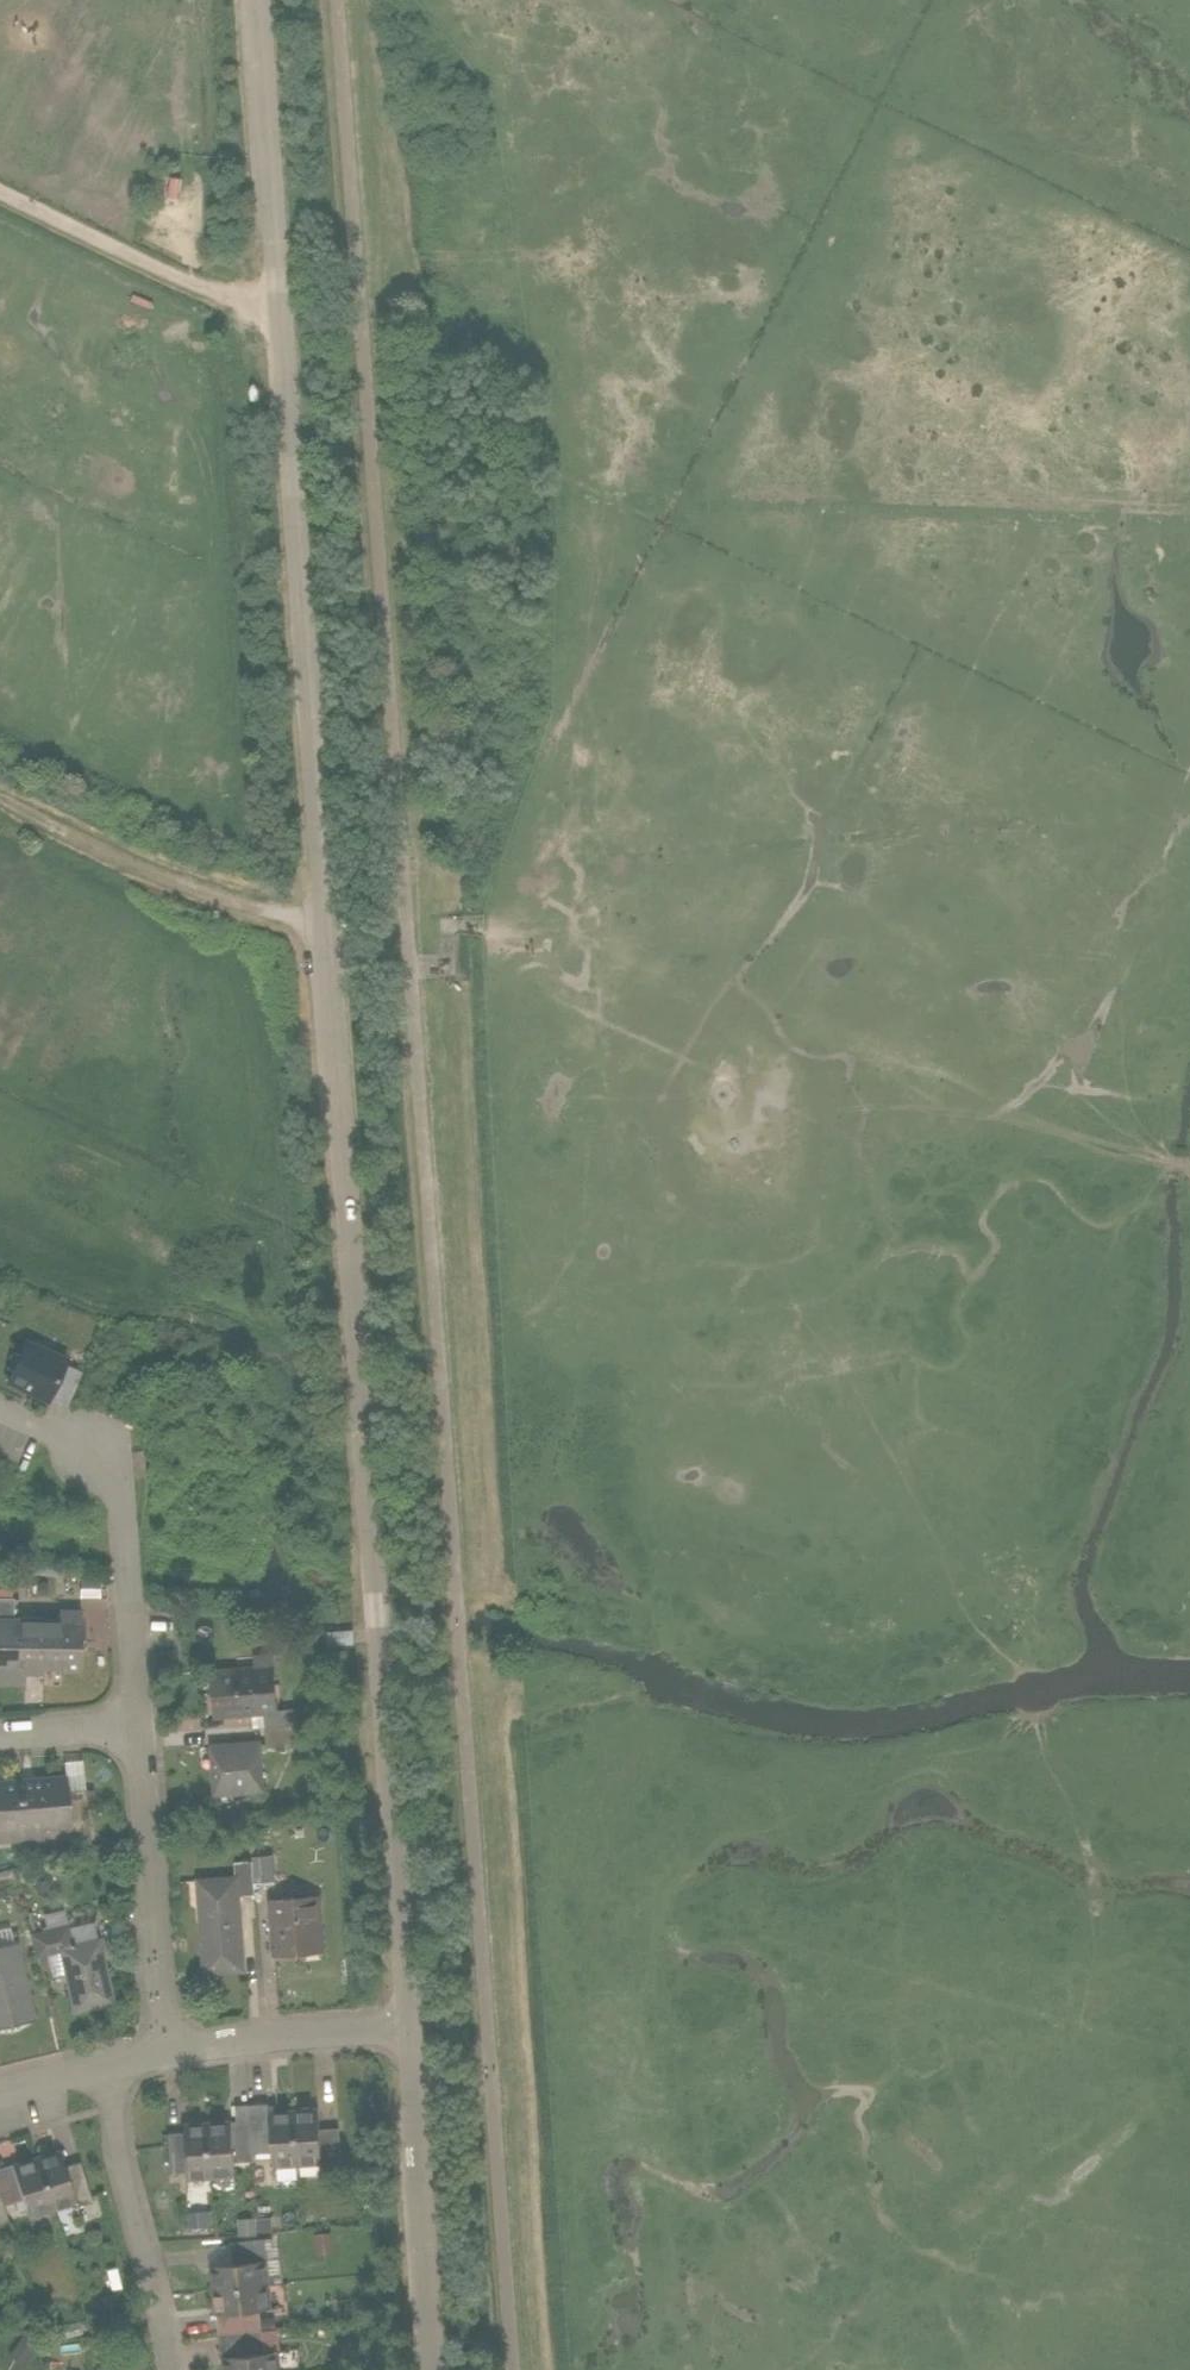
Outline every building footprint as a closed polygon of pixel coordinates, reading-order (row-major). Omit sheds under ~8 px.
[(154,184),(154,209),(180,208),(180,184),(154,184)] [(7,1384),(51,1402),(68,1361),(24,1343),(7,1384)] [(77,1679),(78,1619),(0,1618),(0,1678),(77,1679)] [(251,1674),(208,1678),(211,1722),(272,1718),(268,1659),(250,1661),(251,1674)] [(258,1744),(207,1747),(210,1798),(261,1795),(258,1744)] [(0,1786),(0,1846),(68,1840),(63,1781),(0,1786)] [(268,1859),(252,1859),(252,1865),(252,1876),(268,1876),(268,1859)] [(233,1866),(233,1880),(239,1880),(240,1897),(253,1897),(252,1876),(252,1865),(233,1866)] [(233,1880),(193,1882),(197,1980),(243,1978),(240,1897),(239,1880),(233,1880)] [(318,1899),(266,1902),(270,1959),(322,1956),(318,1899)] [(65,1926),(29,1935),(34,1957),(59,1951),(71,1948),(65,1926)] [(98,1942),(71,1948),(59,1951),(74,2011),(113,2001),(98,1942)] [(0,1947),(0,2026),(36,2018),(18,1943),(0,1947)] [(228,2137),(222,2137),(224,2177),(246,2176),(246,2168),(259,2167),(256,2126),(257,2120),(227,2121),(228,2137)] [(308,2123),(256,2126),(259,2167),(260,2180),(311,2177),(308,2123)] [(222,2134),(170,2138),(173,2191),(225,2188),(224,2177),(222,2137),(222,2134)] [(61,2153),(12,2169),(27,2220),(77,2205),(61,2153)] [(231,2235),(233,2253),(250,2252),(248,2234),(231,2235)] [(218,2259),(220,2281),(258,2276),(255,2254),(218,2259)] [(203,2283),(209,2334),(251,2329),(264,2327),(258,2276),(220,2281),(203,2283)] [(207,2334),(210,2369),(219,2369),(256,2366),(251,2329),(209,2334),(207,2334)]
